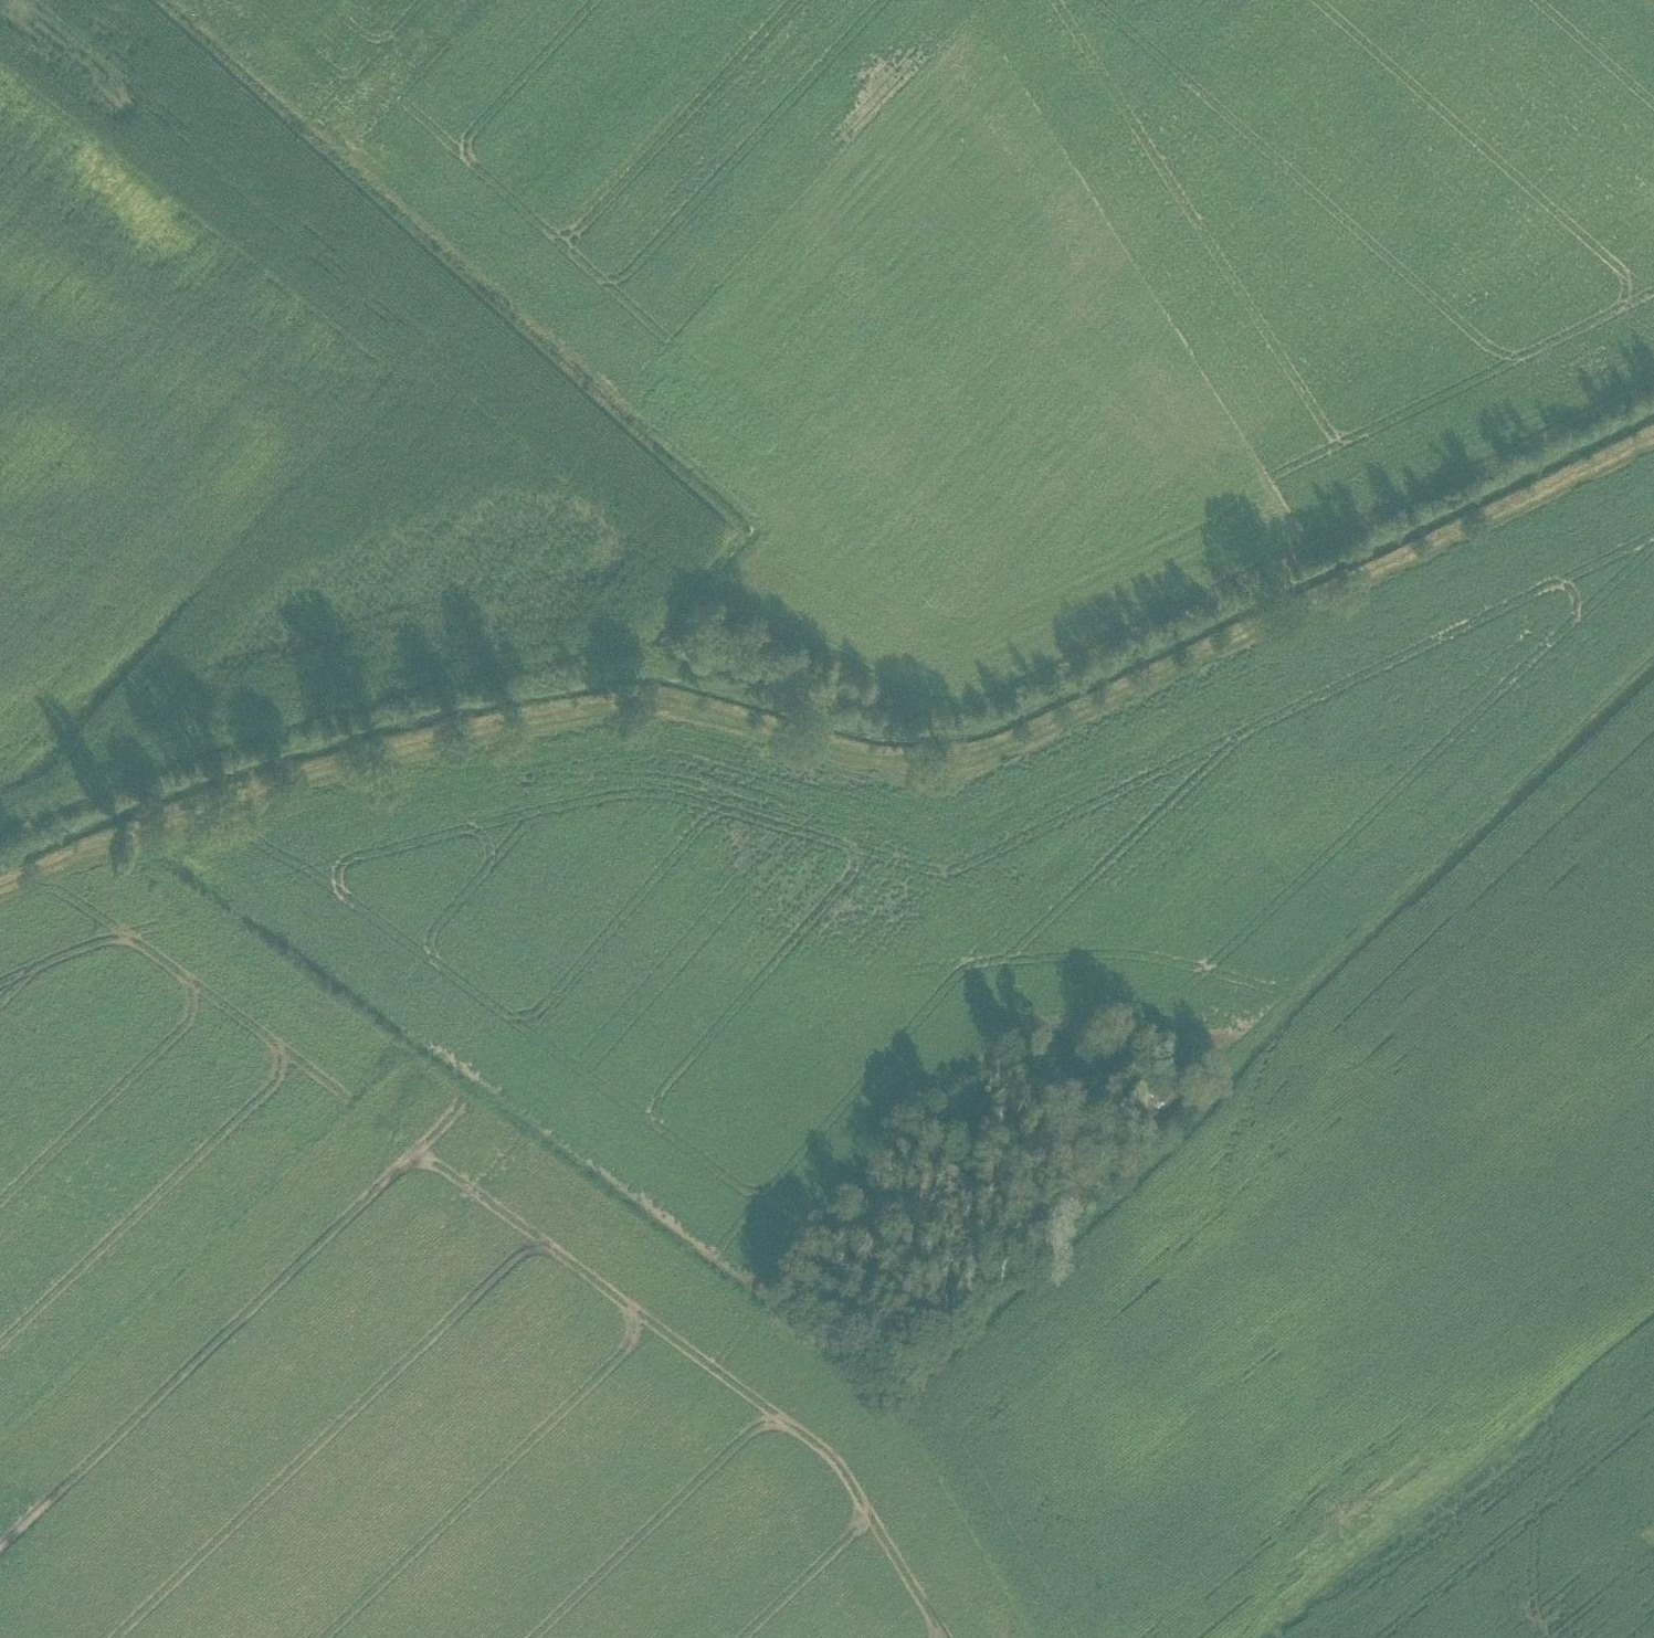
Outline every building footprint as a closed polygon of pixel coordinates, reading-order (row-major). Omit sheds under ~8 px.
[(1158,1124),(1181,1098),(1162,1082),(1139,1108),(1140,1110),(1150,1118),(1158,1124)]
